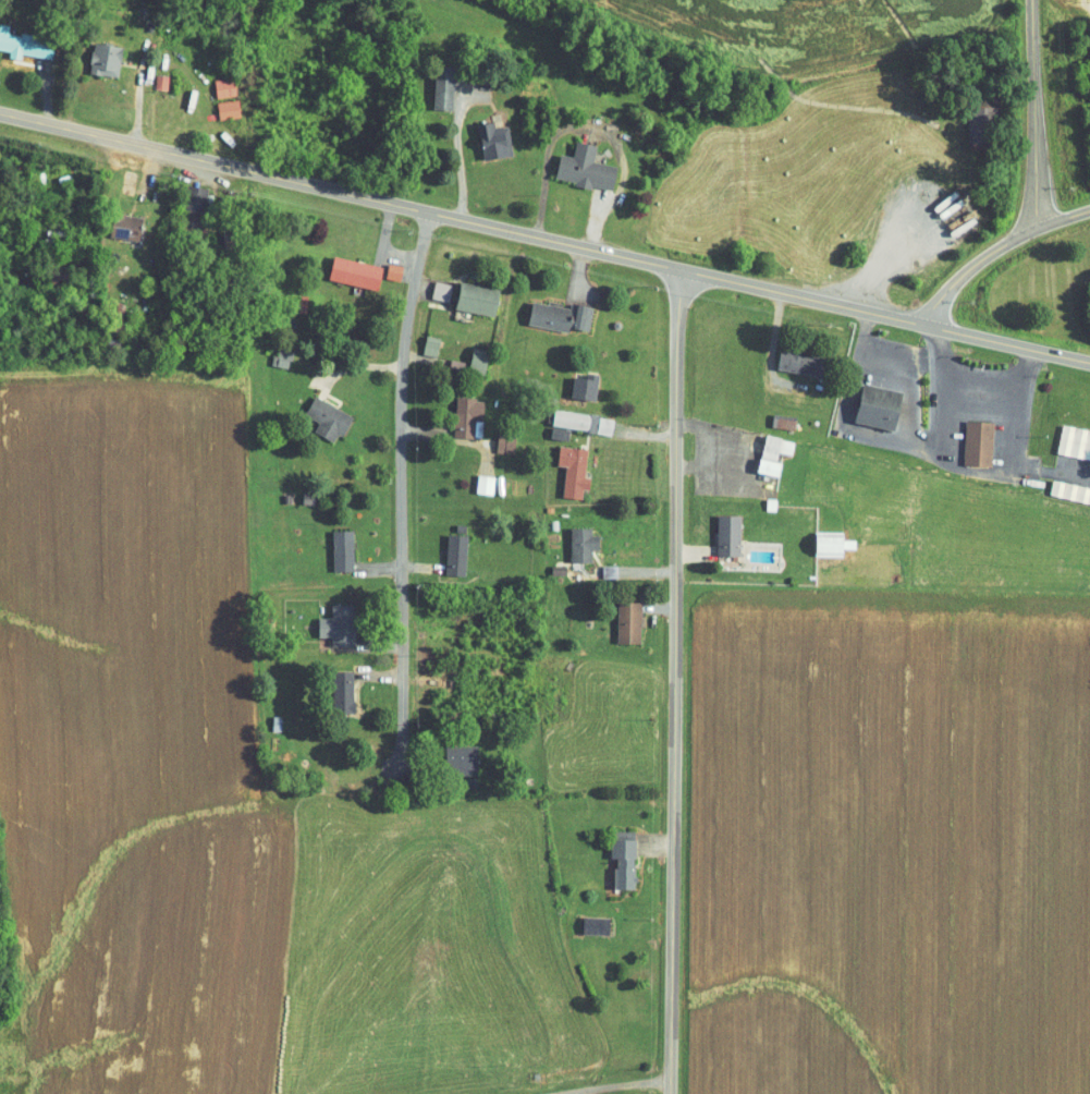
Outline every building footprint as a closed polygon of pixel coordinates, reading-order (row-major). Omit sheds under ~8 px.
[(10,53),(10,48),(41,52),(44,33),(0,26),(0,52),(10,53)] [(106,71),(112,40),(83,35),(77,66),(106,71)] [(442,103),(443,68),(424,67),(423,103),(442,103)] [(155,68),(143,68),(143,82),(155,83),(155,68)] [(205,92),(224,89),(221,70),(202,73),(205,92)] [(228,111),(226,93),(205,95),(207,113),(228,111)] [(984,142),(985,96),(958,95),(958,142),(984,142)] [(467,118),(473,154),(501,149),(496,119),(484,122),(482,115),(467,118)] [(586,140),(566,135),(562,151),(550,148),(544,172),(579,181),(579,178),(602,184),(607,162),(582,155),(586,140)] [(100,231),(130,234),(132,211),(102,208),(100,231)] [(373,260),(323,249),(318,273),(367,284),(373,260)] [(389,275),(392,259),(378,256),(374,272),(389,275)] [(444,303),(485,311),(491,282),(450,275),(449,279),(423,274),(420,292),(445,297),(444,303)] [(577,324),(581,301),(559,296),(558,302),(521,295),(517,318),(558,325),(558,321),(577,324)] [(430,332),(416,328),(411,347),(424,351),(430,332)] [(261,359),(278,362),(281,344),(264,341),(261,359)] [(458,363),(474,366),(478,345),(462,341),(458,363)] [(765,362),(804,369),(808,349),(768,343),(765,362)] [(585,394),(587,368),(574,367),(573,371),(562,370),(560,392),(585,394)] [(893,387),(853,378),(845,416),(885,425),(893,387)] [(302,426),(327,437),(340,408),(302,391),(294,410),(307,416),(302,426)] [(443,431),(471,432),(472,392),(444,392),(443,431)] [(558,422),(578,424),(580,408),(543,403),(540,430),(556,433),(558,422)] [(981,415),(953,414),(952,459),(980,460),(981,415)] [(1050,420),(1046,449),(1089,455),(1089,425),(1050,420)] [(505,428),(486,425),(483,446),(502,448),(505,428)] [(747,467),(767,470),(771,447),(781,449),(784,434),(755,429),(747,467)] [(550,491),(571,493),(572,483),(578,484),(580,472),(574,471),(577,443),(548,440),(546,459),(554,460),(550,491)] [(482,469),(465,469),(465,488),(482,488),(482,469)] [(1089,500),(1089,484),(1041,473),(1038,488),(1089,500)] [(705,549),(729,550),(730,510),(706,509),(705,549)] [(558,556),(580,556),(581,543),(588,543),(588,530),(579,529),(579,522),(559,522),(558,556)] [(322,565),(343,565),(342,524),(321,525),(322,565)] [(833,551),(833,542),(843,542),(843,534),(833,534),(834,526),(806,526),(805,550),(833,551)] [(456,529),(436,528),(434,569),(454,569),(456,529)] [(606,637),(629,638),(630,597),(606,597),(606,637)] [(320,631),(319,640),(342,640),(344,599),(320,598),(320,611),(307,611),(306,630),(320,631)] [(342,665),(323,665),(324,708),(344,707),(342,665)] [(433,740),(433,769),(466,768),(466,739),(433,740)] [(624,883),(625,825),(601,825),(600,853),(604,853),(604,883),(624,883)] [(598,912),(572,911),(571,928),(597,928),(598,912)]
